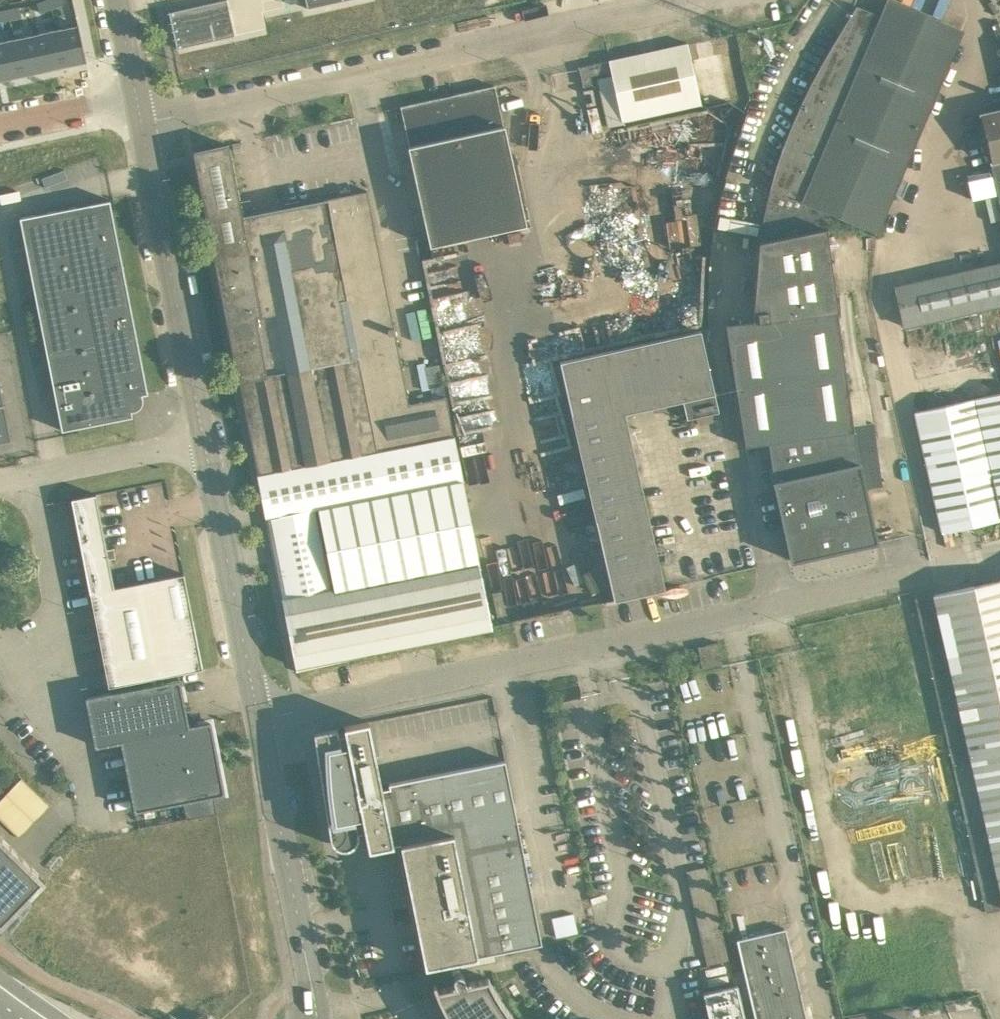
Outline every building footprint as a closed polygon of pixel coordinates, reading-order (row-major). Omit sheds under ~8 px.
[(36,4),(40,13),(51,9),(48,0),(46,0),(36,4)] [(51,9),(62,5),(61,0),(48,0),(51,9)] [(169,11),(177,48),(235,35),(227,0),(220,0),(169,11)] [(307,8),(345,0),(305,0),(307,8)] [(850,13),(826,53),(818,67),(809,84),(799,105),(791,124),(783,145),(776,163),(770,186),(759,238),(831,222),(828,212),(829,210),(876,230),(961,30),(891,0),(887,0),(880,16),(855,6),(850,13)] [(19,8),(7,10),(9,20),(21,17),(19,8)] [(0,12),(0,22),(9,20),(7,10),(0,12)] [(78,24),(56,29),(64,66),(86,61),(78,24)] [(56,29),(34,34),(43,71),(64,66),(56,29)] [(34,34),(13,38),(21,75),(43,71),(34,34)] [(0,41),(0,78),(0,80),(21,75),(13,38),(0,41)] [(687,42),(607,60),(611,75),(597,78),(607,125),(621,122),(620,119),(700,102),(687,42)] [(603,61),(577,67),(581,86),(590,84),(588,75),(606,71),(603,61)] [(494,85),(440,97),(400,107),(409,146),(408,146),(431,245),(526,224),(504,124),(503,125),(494,85)] [(979,111),(990,161),(999,203),(999,107),(979,111)] [(227,143),(194,151),(219,276),(239,381),(257,474),(453,434),(446,396),(409,403),(391,313),(366,189),(327,197),(241,214),(227,143)] [(141,394),(148,393),(110,199),(20,217),(61,430),(132,416),(131,410),(134,410),(135,410),(137,409),(138,408),(140,406),(141,405),(142,404),(142,402),(142,401),(142,400),(142,399),(142,396),(142,395),(141,394)] [(774,481),(791,560),(877,541),(865,486),(881,484),(873,421),(852,424),(849,400),(867,397),(866,390),(848,392),(836,310),(837,310),(826,228),(759,241),(752,321),(726,324),(739,408),(745,445),(769,442),(775,481),(774,481)] [(894,286),(903,326),(999,304),(999,262),(894,286)] [(624,412),(682,399),(714,392),(700,329),(559,360),(613,599),(664,588),(624,412)] [(11,440),(0,387),(0,442),(11,440)] [(714,392),(682,399),(687,418),(718,411),(714,392)] [(999,519),(999,392),(914,411),(942,532),(999,519)] [(462,478),(453,434),(257,474),(282,598),(478,560),(462,478)] [(101,651),(105,672),(108,687),(202,668),(183,574),(115,587),(109,559),(115,558),(113,547),(107,549),(96,494),(71,499),(101,651)] [(296,671),(297,671),(400,647),(399,645),(492,626),(478,560),(282,598),(296,671)] [(938,592),(917,596),(923,622),(920,623),(943,725),(985,911),(999,908),(999,578),(938,592)] [(182,801),(186,818),(216,812),(213,795),(223,793),(209,721),(188,725),(178,679),(86,697),(95,745),(121,740),(134,810),(182,801)] [(476,718),(494,715),(492,699),(473,702),(476,718)] [(456,851),(520,839),(520,836),(519,833),(504,759),(388,783),(388,786),(381,788),(368,720),(367,721),(343,725),(344,731),(337,733),(336,727),(313,732),(329,838),(330,839),(332,842),(334,844),(336,846),(339,847),(342,848),(345,848),(348,847),(351,846),(353,844),(355,842),(356,839),(357,838),(357,836),(357,833),(357,832),(357,830),(364,829),(368,849),(400,843),(452,833),(456,851)] [(20,777),(0,797),(0,820),(18,837),(49,805),(43,799),(20,777)] [(400,843),(425,966),(541,943),(520,839),(456,851),(452,833),(400,843)] [(42,877),(0,837),(0,921),(42,877)] [(707,865),(685,870),(695,918),(718,913),(707,865)] [(785,928),(736,939),(755,1018),(806,1018),(785,928)] [(508,1011),(501,1001),(492,987),(488,977),(487,977),(466,982),(463,975),(462,974),(461,973),(460,972),(458,972),(457,972),(456,973),(455,973),(454,974),(453,975),(453,977),(453,979),(455,984),(437,988),(435,983),(432,984),(437,996),(444,1011),(449,1018),(514,1018),(508,1011)] [(738,989),(706,996),(711,1018),(745,1018),(738,989)]
